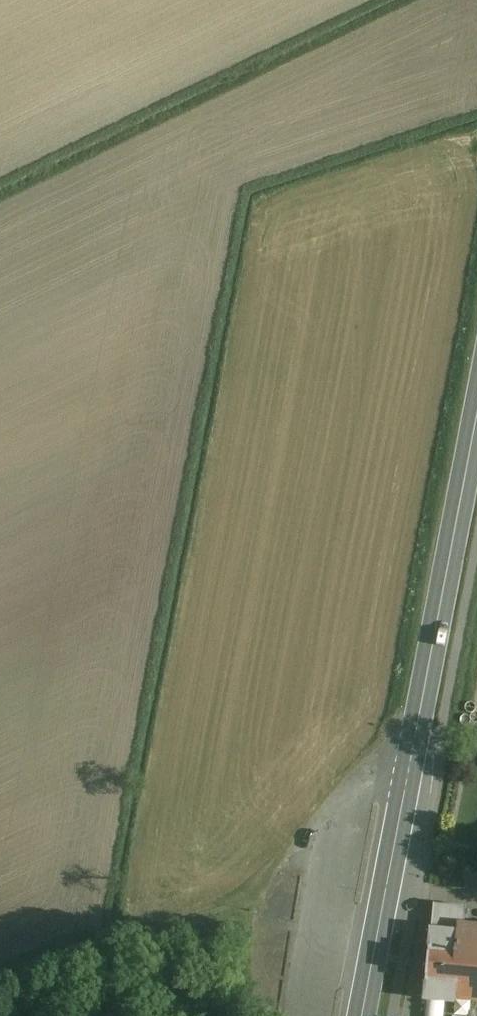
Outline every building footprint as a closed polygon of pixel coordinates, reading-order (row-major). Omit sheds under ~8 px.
[(459,926),(466,927),(468,907),(432,904),(430,931),(459,933),(459,926)] [(430,931),(425,1001),(453,1003),(453,999),(476,1001),(476,927),(466,927),(459,926),(459,933),(430,931)]
